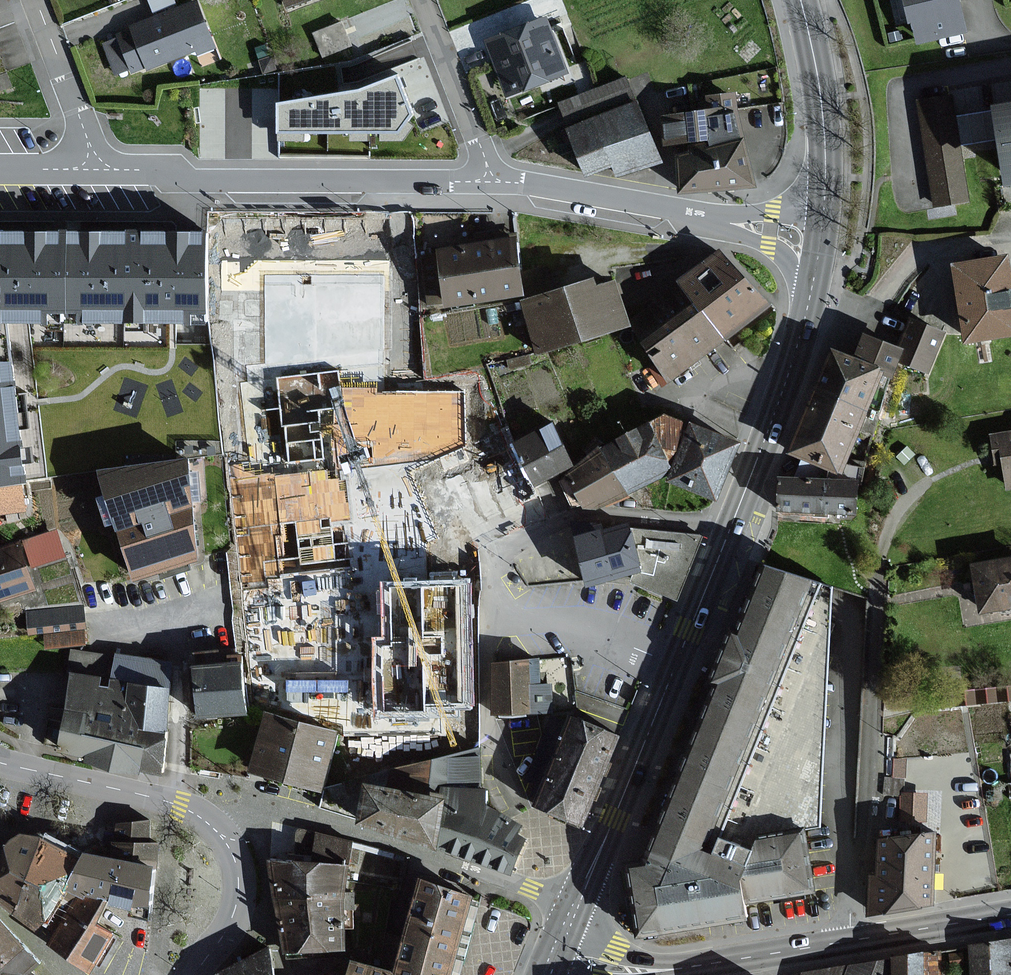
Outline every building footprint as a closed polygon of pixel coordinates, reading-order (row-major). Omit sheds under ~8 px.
[(957,0),(910,0),(920,40),(965,29),(957,0)] [(215,44),(199,2),(132,27),(133,28),(119,33),(133,72),(148,66),(148,68),(215,44)] [(343,15),(315,28),(326,53),(354,41),(343,15)] [(566,73),(546,18),(488,39),(507,94),(566,73)] [(412,115),(396,75),(358,89),(276,103),(276,134),(398,134),(412,115)] [(635,103),(633,97),(626,78),(561,103),(568,122),(570,127),(635,103)] [(736,93),(708,96),(709,110),(664,116),(666,143),(712,138),(713,146),(744,139),(736,93)] [(950,96),(918,101),(935,203),(967,198),(950,96)] [(995,101),(1007,182),(1010,182),(1010,99),(995,101)] [(659,159),(637,102),(635,103),(570,127),(587,173),(616,162),(620,174),(659,159)] [(963,139),(978,138),(976,109),(961,110),(963,139)] [(682,190),(756,185),(744,139),(713,146),(679,155),(682,190)] [(69,230),(38,230),(13,230),(0,230),(0,323),(50,323),(51,312),(69,313),(69,230)] [(210,322),(209,230),(160,230),(135,230),(102,230),(69,230),(69,313),(79,312),(80,322),(210,322)] [(523,293),(515,238),(439,249),(447,305),(523,293)] [(765,308),(720,250),(698,267),(682,280),(727,338),(751,319),(765,308)] [(1004,257),(954,265),(966,339),(1010,332),(1010,302),(1004,257)] [(596,287),(593,279),(522,300),(538,351),(629,324),(616,281),(596,287)] [(727,338),(682,280),(657,298),(660,303),(633,324),(674,378),(727,338)] [(945,332),(911,319),(899,347),(904,349),(899,359),(906,362),(929,371),(945,332)] [(899,347),(866,333),(860,348),(856,357),(834,348),(802,426),(792,450),(843,471),(883,372),(893,376),(899,359),(904,349),(899,347)] [(11,359),(0,361),(0,485),(19,482),(26,481),(11,359)] [(650,422),(674,466),(692,423),(663,413),(650,422)] [(600,447),(624,496),(670,474),(674,466),(650,422),(600,447)] [(717,498),(740,443),(692,423),(674,466),(670,474),(669,478),(717,498)] [(574,466),(555,425),(513,443),(532,485),(574,466)] [(992,435),(996,462),(1004,461),(1008,488),(1010,488),(1010,432),(992,435)] [(568,476),(587,514),(624,496),(600,447),(568,476)] [(191,457),(98,469),(135,581),(200,560),(191,457)] [(856,480),(784,478),(783,509),(856,511),(856,480)] [(19,482),(0,485),(0,511),(22,508),(19,482)] [(575,539),(587,584),(634,573),(641,571),(630,529),(629,526),(575,539)] [(58,528),(23,540),(32,568),(67,557),(58,528)] [(699,542),(701,536),(630,529),(641,571),(634,573),(632,582),(677,599),(699,542)] [(0,549),(0,599),(34,587),(19,542),(0,549)] [(972,564),(979,611),(1010,606),(1010,558),(972,564)] [(728,658),(658,841),(648,866),(628,869),(633,900),(638,936),(740,920),(738,904),(741,904),(811,892),(802,835),(823,828),(831,589),(812,582),(764,563),(754,591),(728,658)] [(84,627),(82,607),(29,613),(31,634),(47,632),(49,647),(83,643),(81,627),(84,627)] [(119,659),(76,653),(61,750),(89,754),(88,760),(157,771),(174,664),(120,656),(119,659)] [(243,661),(195,665),(196,672),(200,716),(211,715),(248,712),(247,703),(243,661)] [(539,684),(538,661),(495,662),(496,710),(551,708),(550,684),(539,684)] [(337,733),(267,714),(252,769),(322,787),(337,733)] [(618,736),(571,717),(537,804),(583,822),(618,736)] [(482,748),(332,787),(327,809),(360,815),(357,827),(404,837),(436,844),(441,846),(512,872),(524,843),(526,838),(518,833),(521,824),(487,805),(486,789),(480,789),(481,785),(482,748)] [(925,834),(925,794),(901,794),(902,839),(879,839),(880,878),(872,878),(873,908),(935,907),(934,834),(925,834)] [(111,843),(111,858),(154,866),(157,867),(156,860),(157,843),(150,843),(150,824),(116,824),(116,843),(111,843)] [(348,864),(352,841),(300,828),(298,830),(297,833),(297,862),(348,864)] [(38,927),(43,923),(65,891),(80,859),(48,842),(42,839),(22,834),(10,844),(8,846),(0,867),(0,900),(38,927)] [(111,858),(85,852),(80,859),(65,891),(80,894),(108,900),(119,903),(133,907),(135,904),(151,904),(154,866),(111,858)] [(269,861),(275,900),(343,901),(348,864),(297,862),(269,861)] [(419,878),(410,907),(393,972),(402,974),(451,974),(464,932),(473,896),(419,878)] [(108,900),(80,894),(65,891),(43,923),(50,928),(56,933),(50,943),(66,953),(91,970),(114,935),(94,923),(108,900)] [(343,901),(275,900),(287,953),(345,948),(343,901)] [(24,946),(0,919),(0,972),(24,946)] [(971,946),(974,974),(1010,974),(1010,942),(971,946)] [(32,970),(40,961),(24,946),(0,972),(0,974),(27,974),(32,970)] [(269,947),(217,973),(217,974),(274,974),(269,947)] [(923,953),(891,958),(892,974),(924,974),(923,953)] [(891,958),(850,965),(846,974),(892,974),(891,958)] [(393,972),(350,959),(346,974),(402,974),(393,972)] [(850,965),(803,972),(802,974),(846,974),(850,965)]
